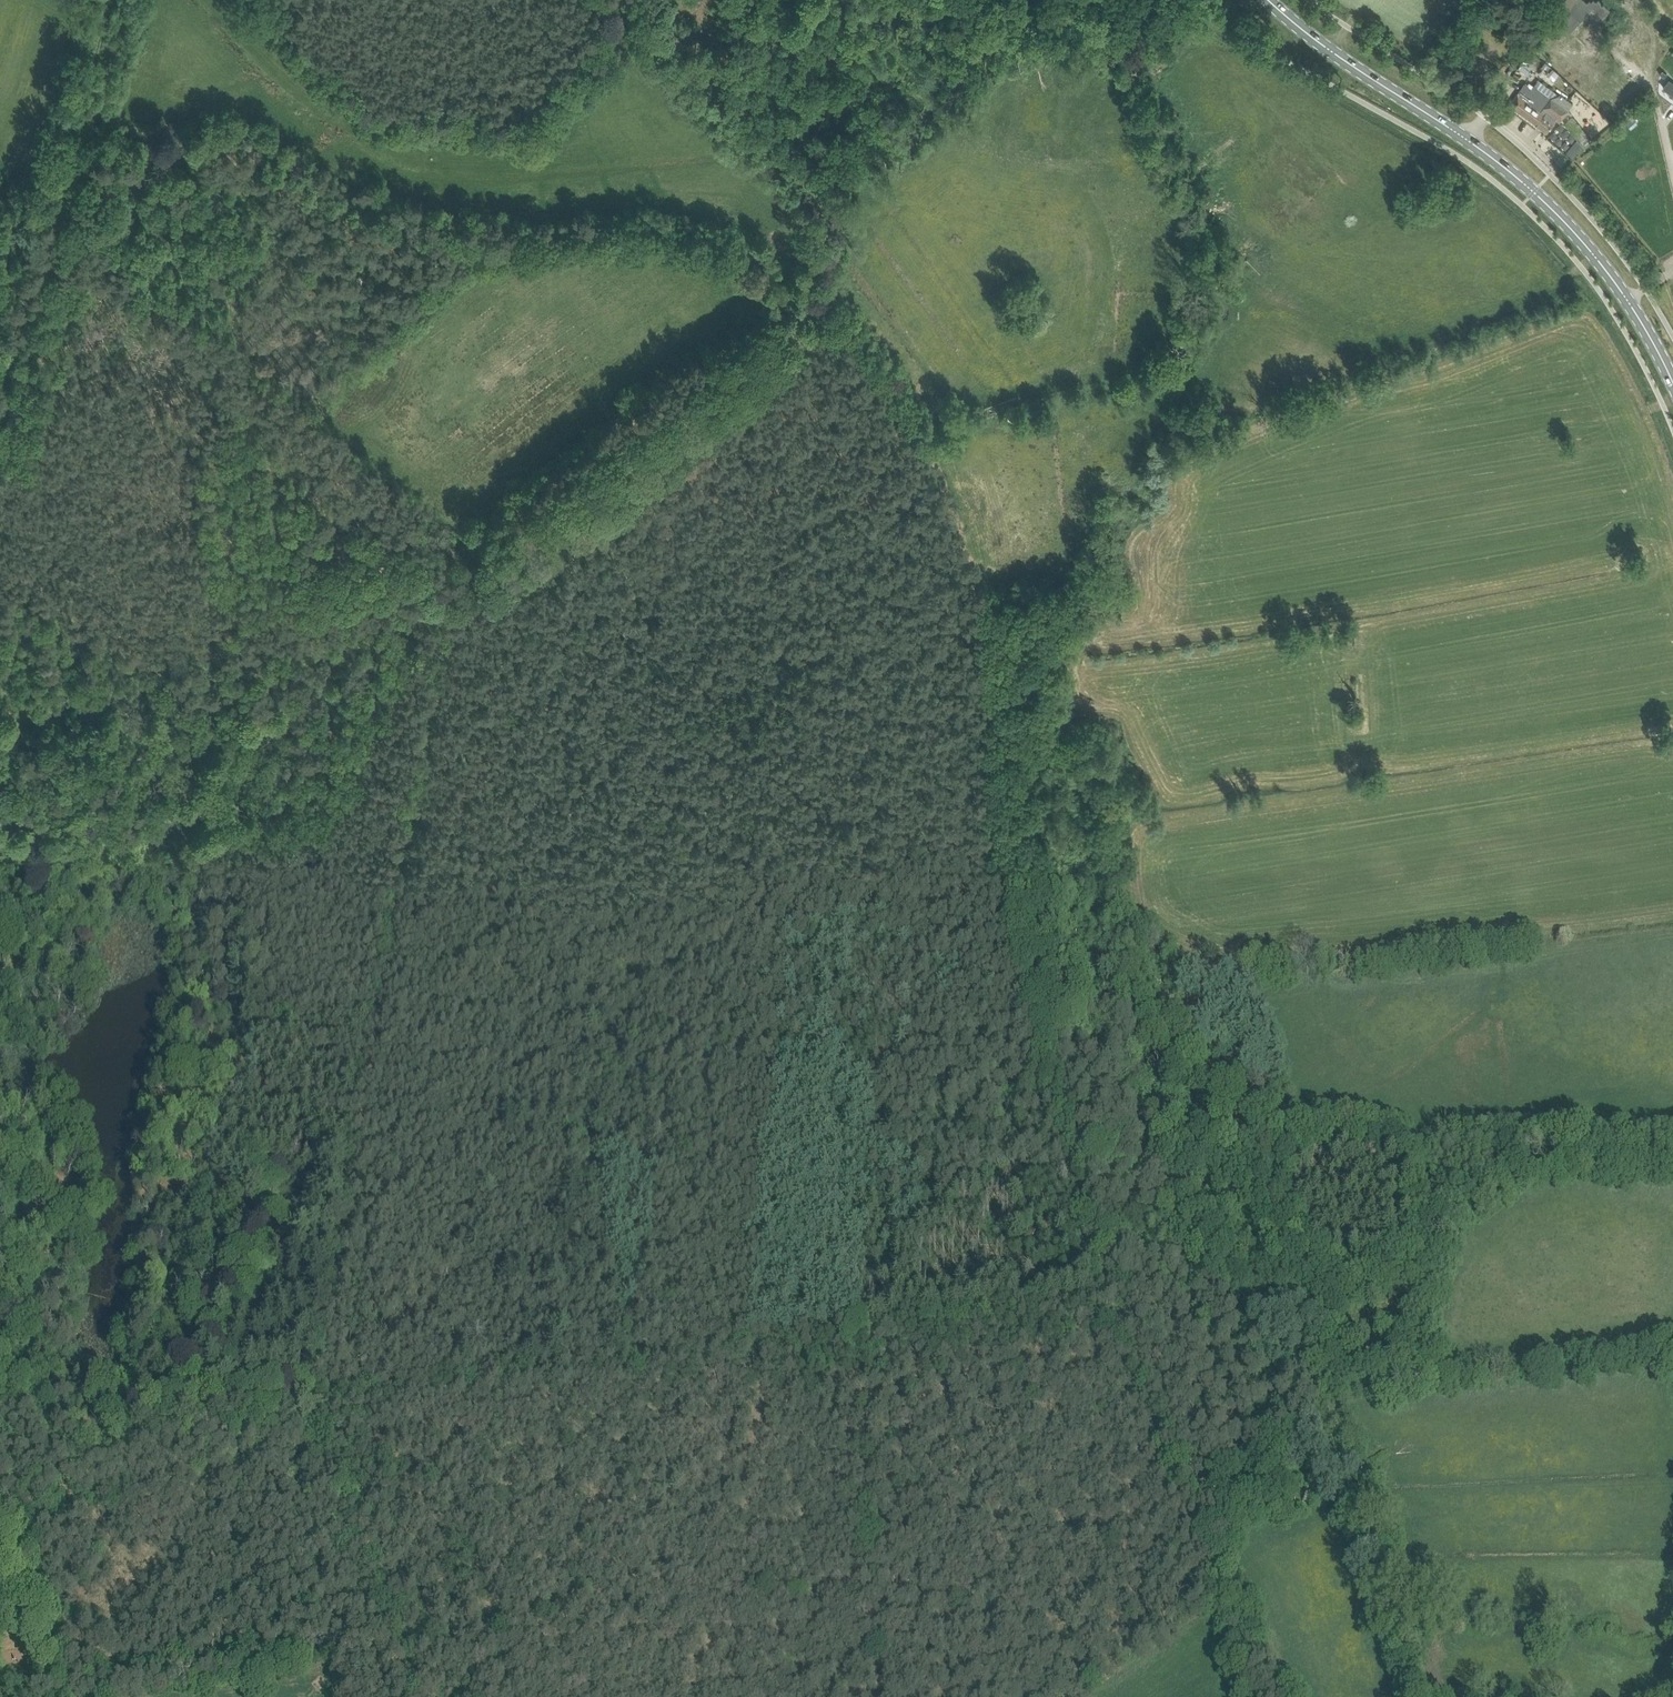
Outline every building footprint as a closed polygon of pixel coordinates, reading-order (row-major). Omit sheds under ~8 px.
[(1551,14),(1565,27),(1569,23),(1574,28),(1592,10),(1602,20),(1611,10),(1600,0),(1599,0),(1596,3),(1595,1),(1594,0),(1592,2),(1591,3),(1588,1),(1587,2),(1584,0),(1564,0),(1551,14)] [(1525,59),(1522,62),(1536,73),(1542,66),(1546,62),(1544,60),(1551,52),(1538,41),(1531,49),(1525,59)] [(1663,87),(1672,94),(1672,82),(1669,79),(1663,87)] [(1546,131),(1558,116),(1561,119),(1573,103),(1561,94),(1551,98),(1534,85),(1532,88),(1530,87),(1530,86),(1526,82),(1525,83),(1510,104),(1546,131)] [(1598,129),(1604,120),(1590,109),(1583,118),(1598,129)] [(1510,127),(1516,134),(1523,128),(1517,120),(1510,127)]
